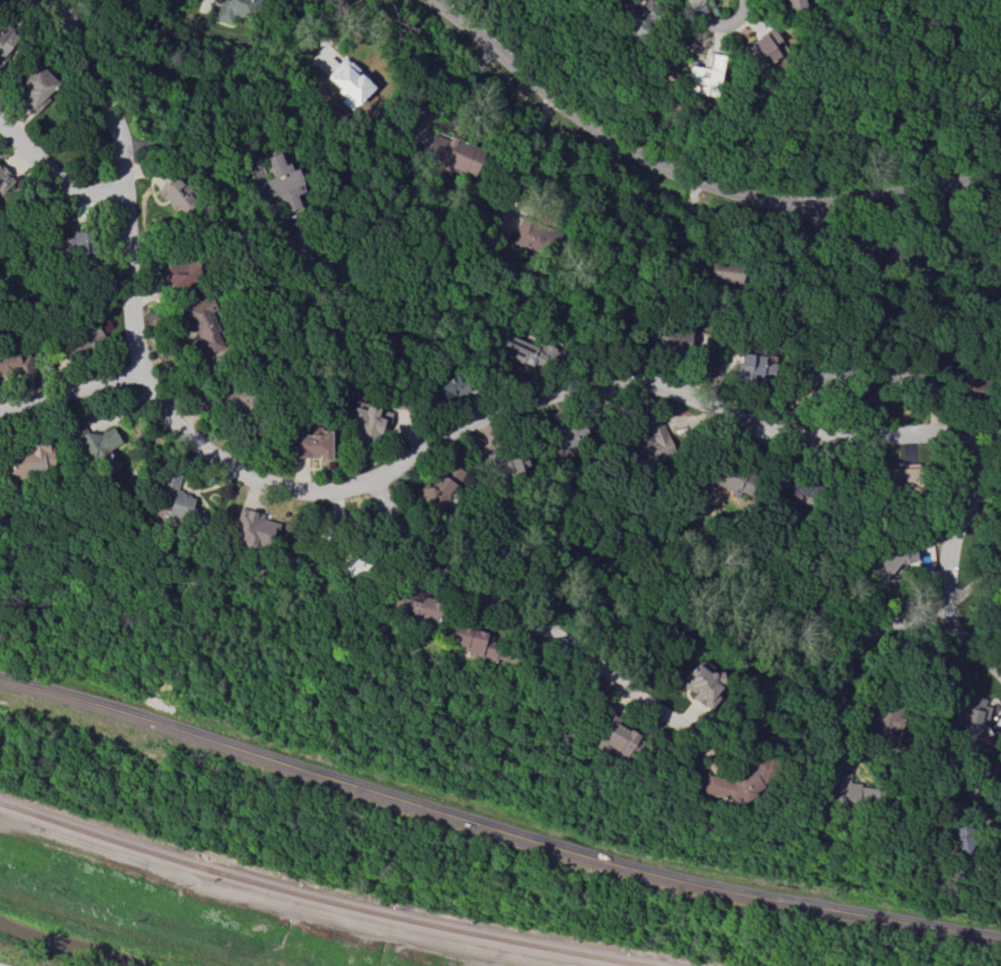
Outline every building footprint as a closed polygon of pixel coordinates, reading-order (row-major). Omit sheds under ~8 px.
[(232,25),(235,16),(247,19),(253,0),(225,0),(225,3),(218,1),(212,19),(232,25)] [(787,10),(804,6),(802,0),(784,0),(787,10)] [(654,1),(641,16),(623,4),(611,19),(639,41),(666,9),(654,1)] [(17,36),(0,23),(0,59),(17,36)] [(769,25),(736,51),(752,73),(785,48),(769,25)] [(720,59),(689,54),(683,87),(715,93),(720,59)] [(349,110),(372,86),(342,58),(324,77),(343,95),(338,100),(349,110)] [(420,156),(472,175),(481,151),(430,131),(420,156)] [(299,207),(295,194),(301,192),(291,161),(281,164),(278,152),(262,157),(268,177),(262,179),(267,195),(275,193),(281,212),(299,207)] [(181,190),(174,175),(155,186),(171,217),(193,205),(184,188),(181,190)] [(540,248),(542,226),(515,222),(512,244),(540,248)] [(89,256),(88,230),(71,231),(71,236),(60,236),(61,257),(89,256)] [(280,236),(283,258),(306,255),(303,233),(280,236)] [(197,286),(196,260),(165,261),(166,277),(168,276),(168,287),(197,286)] [(740,264),(706,263),(706,282),(739,283),(740,264)] [(182,306),(194,339),(190,340),(197,357),(223,347),(209,310),(213,308),(209,296),(182,306)] [(654,350),(685,355),(689,331),(657,326),(654,350)] [(495,353),(522,363),(525,354),(553,364),(558,352),(503,332),(495,353)] [(30,370),(27,353),(20,355),(17,342),(3,345),(5,353),(0,354),(0,375),(30,370)] [(772,357),(738,352),(735,377),(768,382),(772,357)] [(833,367),(798,368),(798,383),(834,382),(833,367)] [(433,401),(465,391),(459,371),(427,381),(433,401)] [(980,376),(957,373),(954,395),(977,398),(980,376)] [(223,405),(250,404),(249,390),(223,391),(223,405)] [(390,412),(365,404),(363,409),(352,406),(348,419),(354,421),(349,435),(375,443),(379,430),(383,431),(390,412)] [(675,452),(659,419),(627,435),(644,468),(675,452)] [(110,424),(88,437),(79,420),(66,426),(89,467),(107,457),(104,451),(120,442),(110,424)] [(588,439),(580,420),(548,433),(558,458),(569,454),(567,448),(588,439)] [(329,432),(289,431),(288,457),(329,458),(329,432)] [(487,482),(527,471),(522,453),(500,459),(495,444),(478,449),(487,482)] [(418,496),(434,509),(463,474),(447,460),(418,496)] [(883,466),(883,484),(898,483),(898,491),(918,490),(917,464),(883,466)] [(710,484),(726,489),(724,495),(734,498),(736,490),(749,493),(753,477),(714,467),(710,484)] [(164,517),(201,526),(205,511),(191,507),(193,496),(177,492),(181,475),(164,471),(156,504),(167,507),(164,517)] [(815,481),(790,479),(788,496),(797,497),(797,499),(813,501),(815,481)] [(261,513),(240,507),(231,537),(244,541),(242,545),(257,549),(260,540),(272,543),(277,523),(260,518),(261,513)] [(931,567),(930,540),(903,542),(903,552),(897,552),(888,544),(874,558),(872,557),(866,564),(882,579),(898,561),(898,566),(903,565),(904,569),(931,567)] [(338,552),(335,571),(364,575),(367,556),(338,552)] [(389,607),(430,626),(440,604),(399,586),(389,607)] [(461,650),(503,662),(506,652),(493,648),(494,647),(481,644),(485,631),(453,622),(447,643),(462,647),(461,650)] [(704,705),(720,676),(690,660),(674,688),(704,705)] [(946,728),(958,731),(964,741),(973,736),(975,739),(980,736),(979,734),(989,728),(983,718),(986,705),(979,704),(981,698),(966,694),(965,700),(953,697),(946,728)] [(860,742),(873,705),(876,706),(879,697),(900,704),(900,707),(904,708),(901,717),(896,716),(895,718),(899,720),(895,732),(891,731),(887,744),(879,742),(877,748),(860,742)] [(644,738),(609,716),(593,743),(628,765),(644,738)] [(701,793),(755,802),(759,774),(749,772),(750,764),(737,762),(734,779),(704,774),(701,793)] [(825,812),(826,803),(833,804),(836,787),(830,786),(832,772),(846,775),(845,785),(857,787),(856,790),(881,793),(878,808),(877,808),(876,815),(855,812),(854,819),(840,816),(840,815),(825,812)] [(964,828),(945,831),(946,834),(939,836),(942,849),(949,847),(950,851),(956,856),(951,858),(970,870),(977,860),(975,856),(978,851),(967,845),(964,828)]
